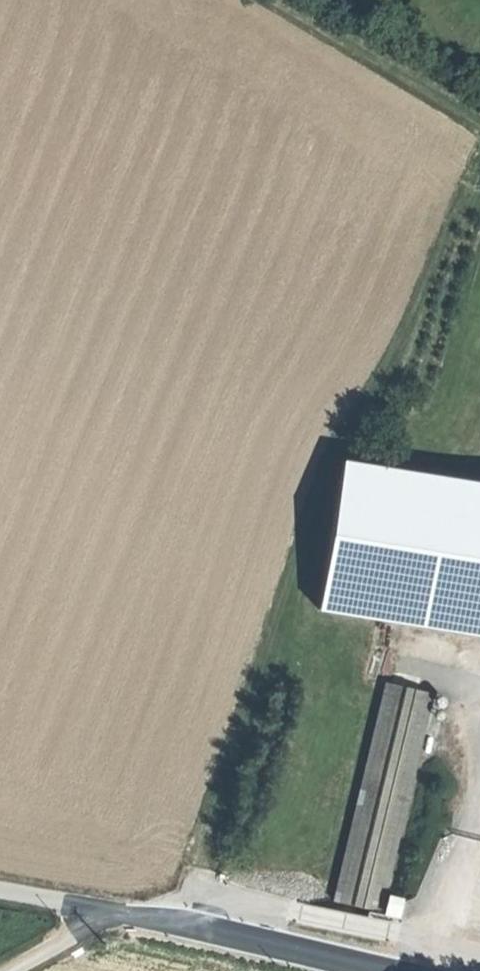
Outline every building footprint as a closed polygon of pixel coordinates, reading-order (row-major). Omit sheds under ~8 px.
[(380,494),(479,511),(479,476),(386,460),(380,494)] [(432,698),(386,687),(335,905),(380,916),(432,698)]
